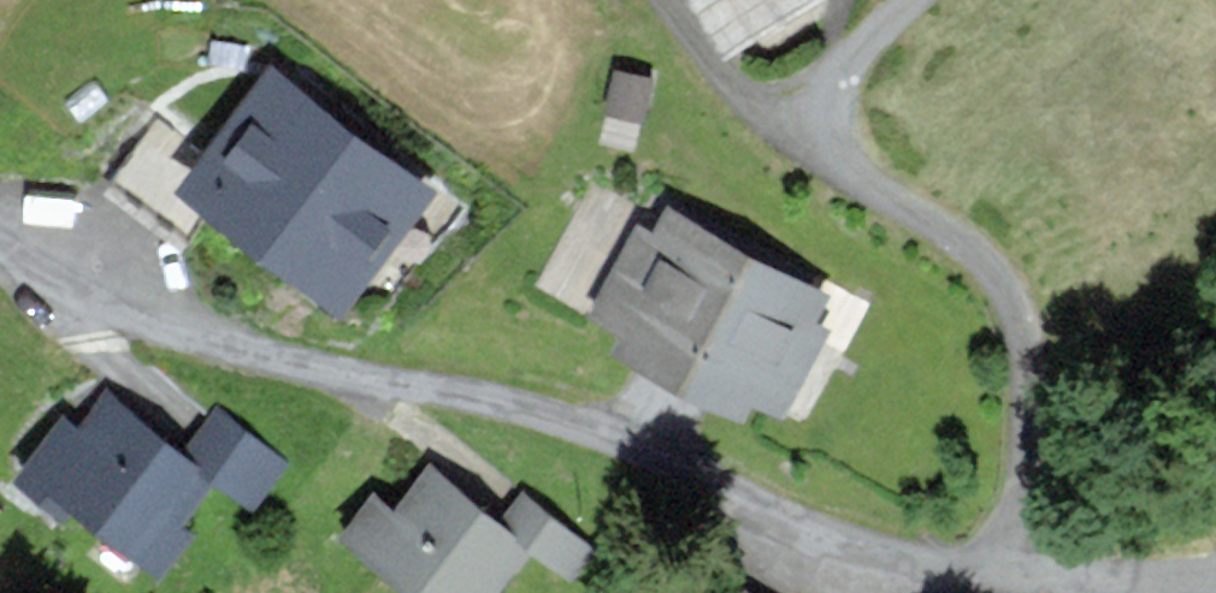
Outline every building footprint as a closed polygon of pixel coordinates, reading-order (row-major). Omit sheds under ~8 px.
[(730,36),(790,0),(708,0),(730,36)] [(422,182),(274,69),(189,178),(337,291),(422,182)] [(618,339),(682,373),(748,249),(670,208),(656,236),(638,226),(594,308),(625,324),(618,339)] [(825,290),(748,249),(682,373),(742,405),(750,390),(781,406),(822,329),(808,322),(825,290)] [(211,473),(104,391),(78,424),(65,414),(26,464),(160,567),(194,523),(180,513),(211,473)] [(275,458),(216,410),(192,441),(251,488),(275,458)] [(430,465),(393,509),(375,493),(347,526),(428,592),(497,592),(487,585),(523,542),(430,465)] [(585,544),(525,492),(506,513),(566,565),(585,544)]
